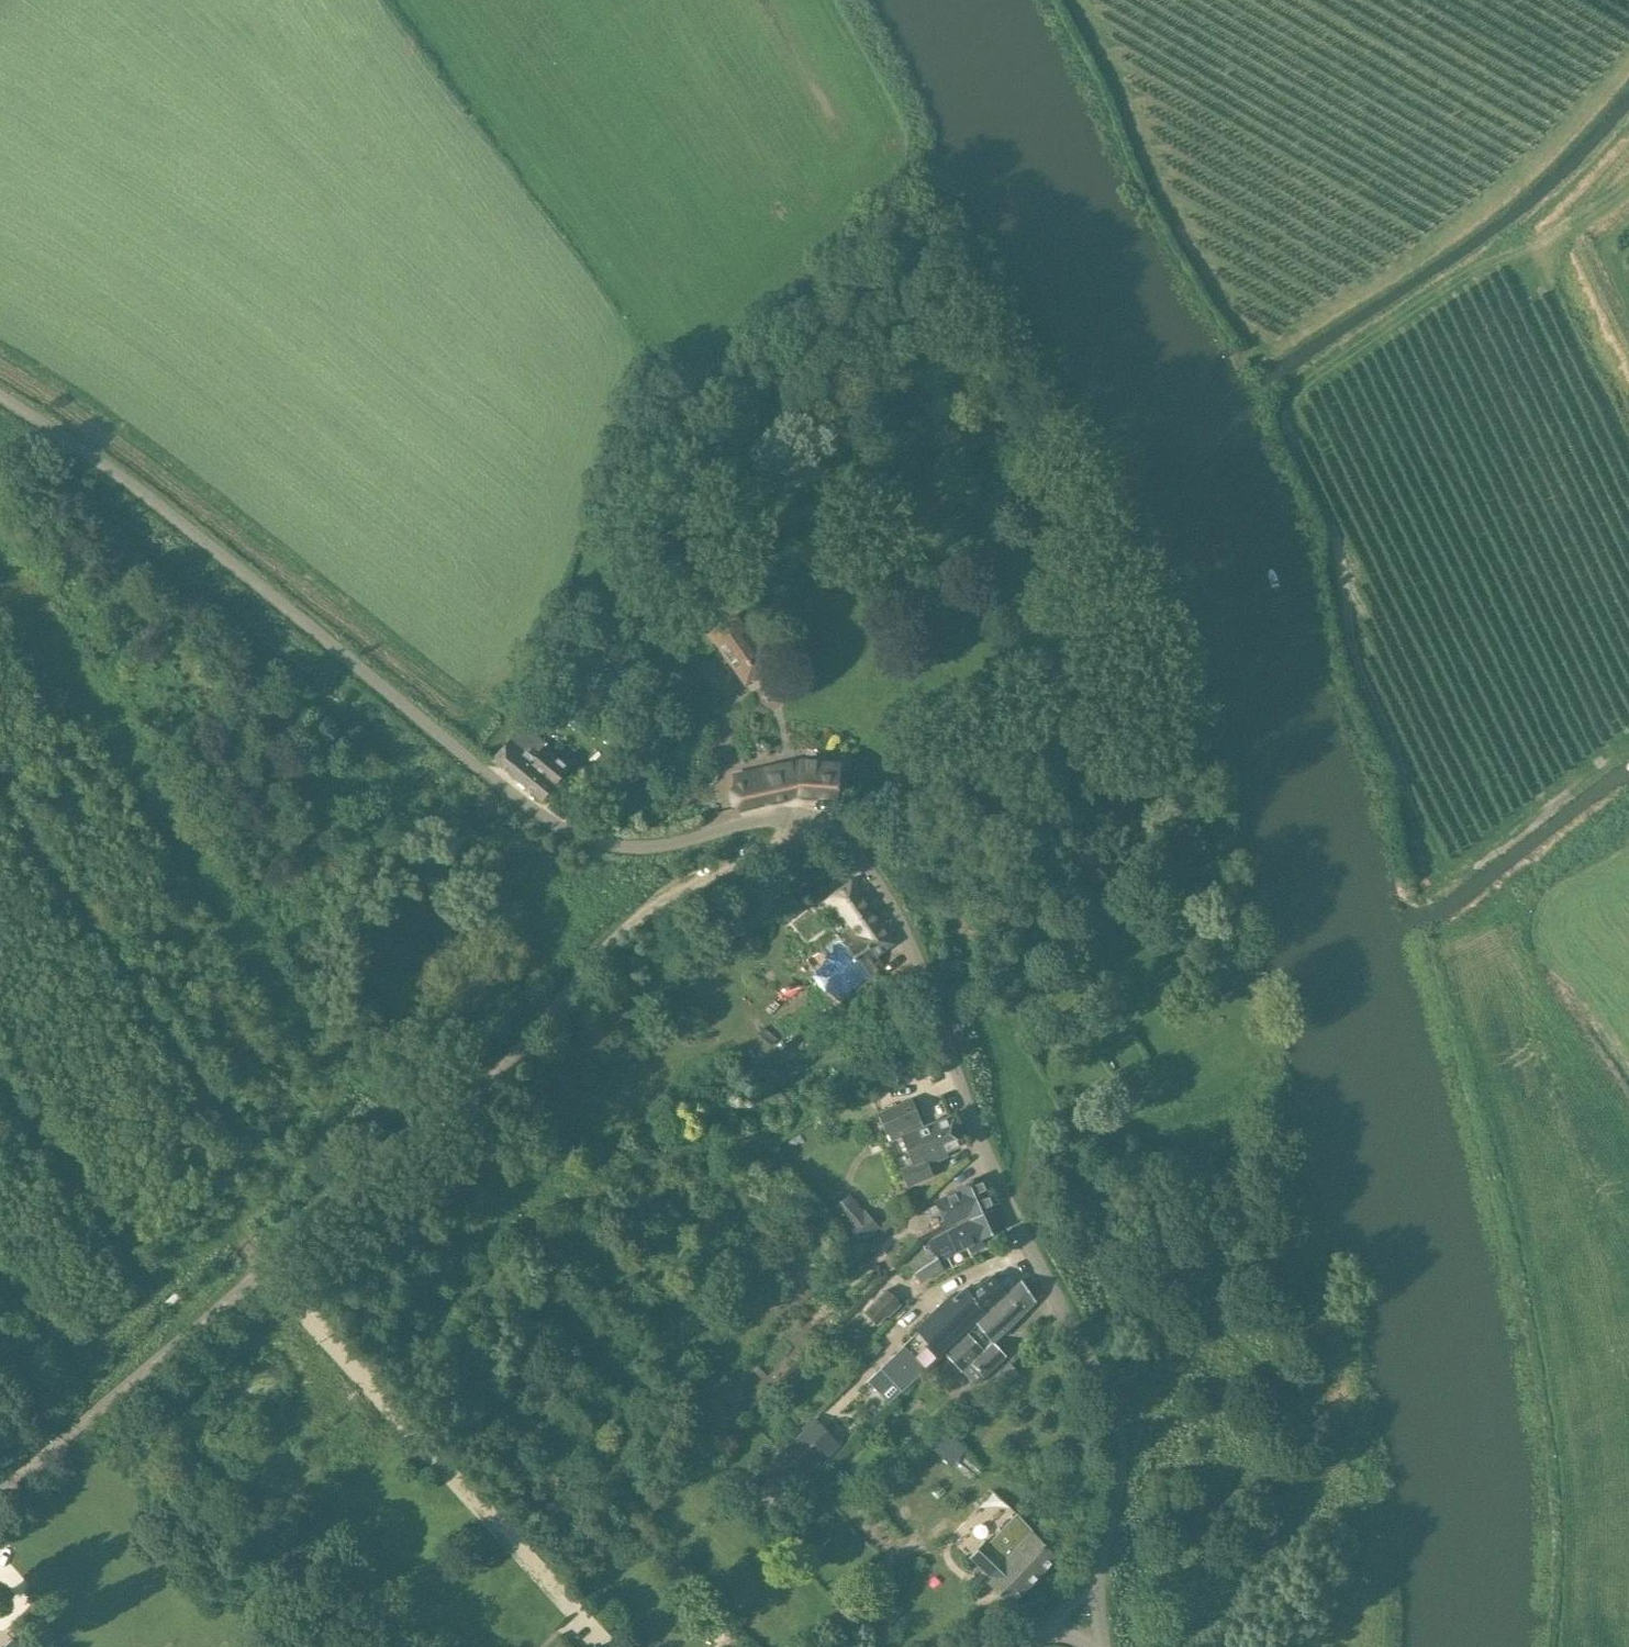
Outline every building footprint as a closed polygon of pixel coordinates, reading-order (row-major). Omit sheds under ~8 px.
[(737,617),(711,635),(738,672),(763,654),(737,617)] [(495,760),(542,799),(569,768),(544,747),(547,743),(523,724),(511,738),(512,739),(495,760)] [(687,743),(661,762),(669,774),(696,755),(687,743)] [(821,767),(822,763),(801,761),(795,762),(765,769),(733,776),(740,806),(796,794),(836,798),(839,768),(821,767)] [(876,955),(894,942),(853,880),(827,899),(838,916),(845,911),(856,928),(824,951),(852,986),(882,964),(876,955)] [(829,1021),(798,983),(776,1000),(808,1039),(829,1021)] [(878,1114),(901,1168),(909,1186),(933,1176),(928,1163),(948,1155),(946,1152),(964,1145),(951,1115),(919,1129),(916,1122),(920,1120),(912,1100),(878,1114)] [(996,1209),(982,1179),(959,1189),(959,1191),(941,1199),(939,1205),(946,1222),(952,1224),(971,1216),(973,1219),(996,1209)] [(1005,1229),(996,1209),(973,1219),(929,1241),(925,1244),(928,1250),(909,1263),(921,1282),(943,1268),(939,1259),(969,1246),(972,1252),(986,1245),(983,1240),(1005,1229)] [(865,1210),(847,1225),(863,1243),(879,1229),(883,1234),(892,1227),(886,1221),(879,1227),(865,1210)] [(974,1319),(1007,1293),(994,1275),(971,1292),(967,1287),(954,1298),(951,1294),(917,1328),(919,1330),(903,1345),(904,1346),(867,1381),(889,1404),(902,1392),(927,1368),(926,1366),(974,1319)] [(992,1342),(1035,1301),(1021,1281),(944,1351),(961,1371),(971,1361),(984,1376),(1006,1354),(992,1342)] [(885,1290),(863,1312),(876,1324),(877,1323),(887,1313),(890,1316),(901,1305),(898,1302),(885,1290)] [(803,1431),(770,1462),(791,1485),(824,1453),(803,1431)] [(970,1556),(969,1557),(992,1579),(988,1583),(1011,1605),(1055,1556),(1016,1513),(986,1545),(983,1542),(983,1543),(984,1545),(971,1558),(970,1556)] [(4,1646),(22,1646),(13,1638),(4,1646)]
